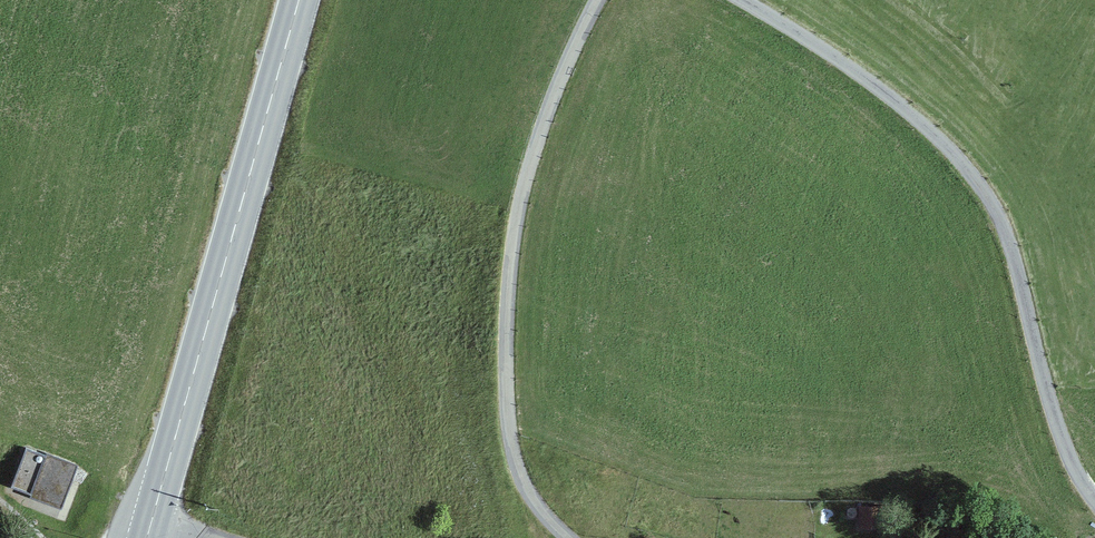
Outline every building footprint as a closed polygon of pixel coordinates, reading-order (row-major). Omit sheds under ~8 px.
[(42,457),(23,450),(9,487),(28,494),(26,497),(58,509),(74,467),(43,456),(42,457)] [(855,508),(856,531),(881,529),(879,507),(855,508)]
